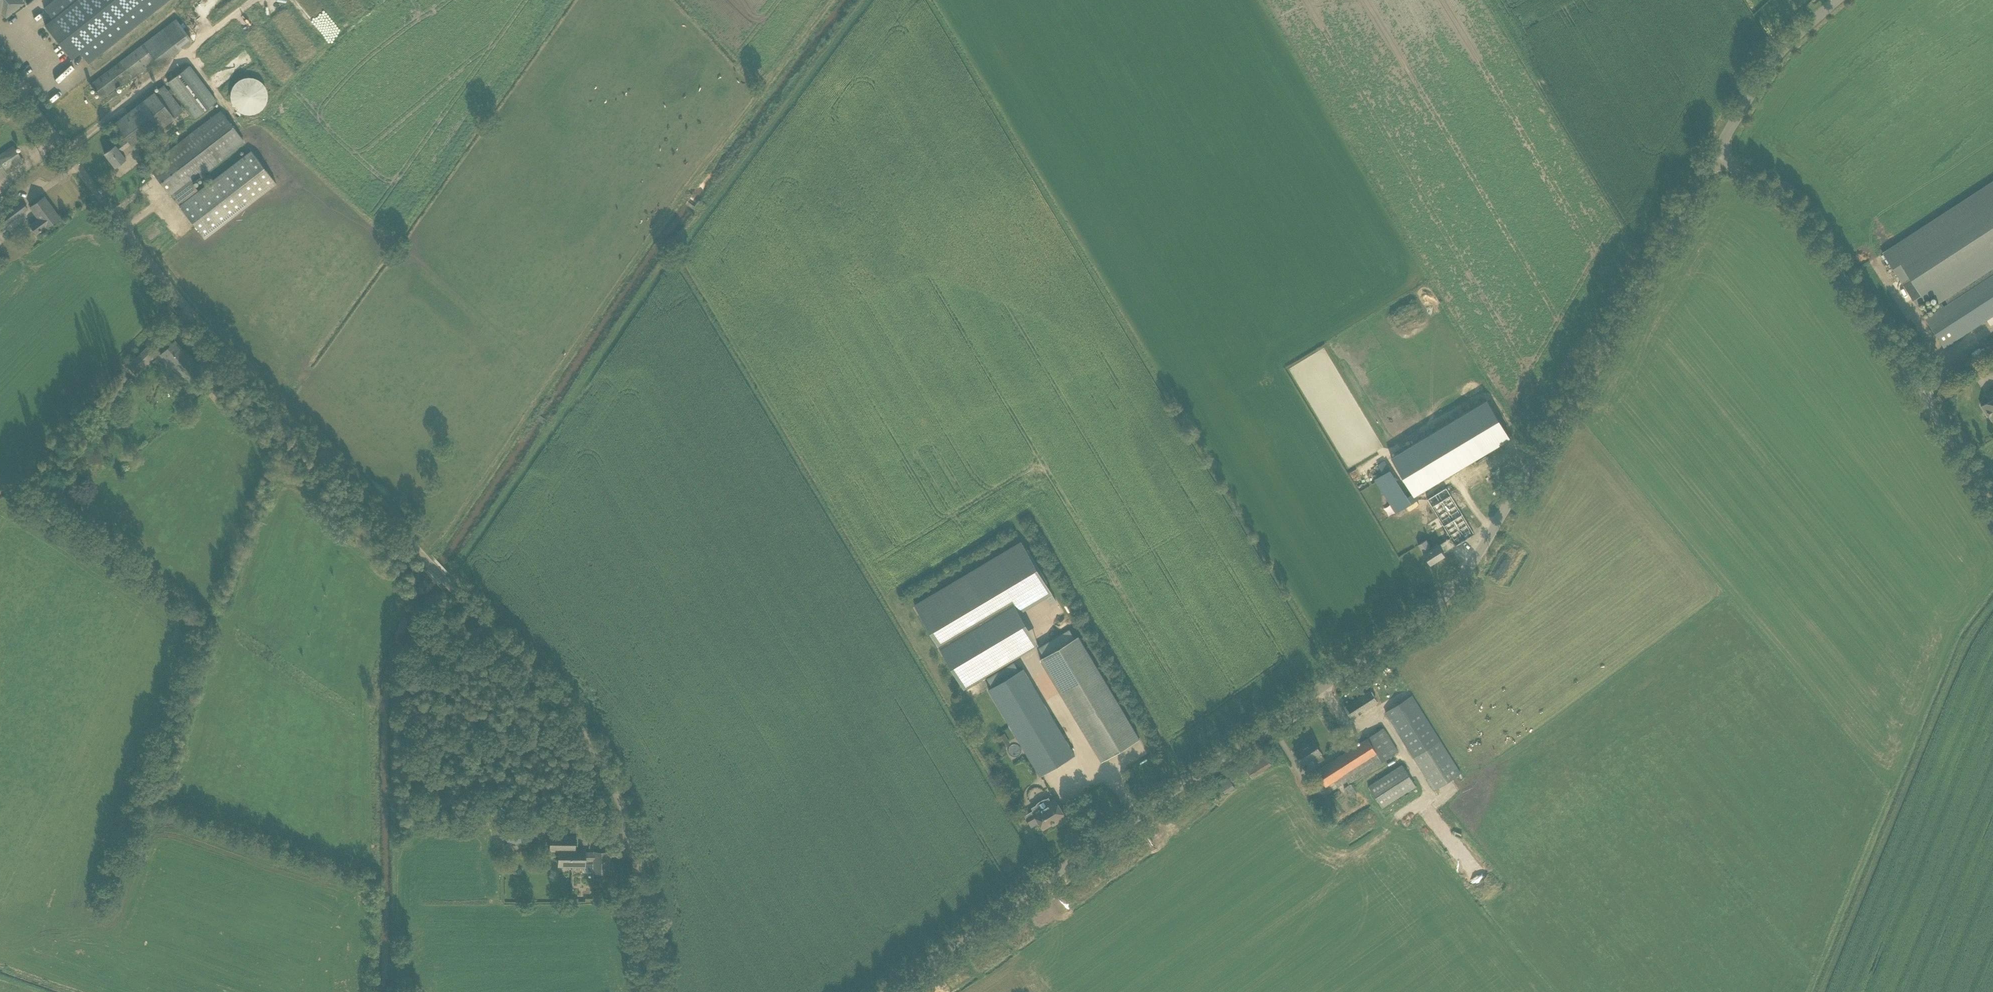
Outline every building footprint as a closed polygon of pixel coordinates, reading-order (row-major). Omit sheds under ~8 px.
[(1,12),(6,18),(23,4),(21,0),(15,0),(0,0),(0,13),(1,12)] [(45,25),(71,59),(79,53),(88,64),(168,0),(54,0),(44,8),(52,19),(45,25)] [(99,77),(91,83),(102,98),(110,92),(131,76),(132,79),(147,68),(150,72),(159,65),(192,42),(176,20),(120,62),(99,77)] [(166,83),(194,119),(216,102),(189,66),(166,83)] [(262,113),(262,78),(229,78),(229,102),(236,102),(236,112),(262,113)] [(163,86),(122,117),(114,123),(125,137),(104,154),(114,167),(125,159),(124,157),(183,112),(163,86)] [(182,204),(179,206),(204,238),(275,183),(250,151),(198,191),(191,183),(243,142),(219,112),(148,166),(178,204),(181,202),(182,204)] [(7,174),(5,171),(22,160),(13,146),(0,154),(0,178),(7,174)] [(1916,304),(1933,293),(1939,303),(1992,267),(1992,181),(1882,253),(1916,304)] [(39,219),(30,225),(36,234),(45,227),(45,228),(59,217),(44,197),(30,207),(39,219)] [(2,217),(7,224),(27,209),(22,202),(2,217)] [(1935,307),(1937,310),(1925,319),(1943,347),(1992,315),(1992,275),(1942,307),(1940,304),(1935,307)] [(160,355),(187,383),(201,369),(174,341),(160,355)] [(127,366),(136,375),(159,351),(150,342),(127,366)] [(1981,406),(1985,413),(1986,412),(1992,422),(1992,390),(1986,395),(1989,400),(1981,406)] [(1485,392),(1391,452),(1414,489),(1509,430),(1485,392)] [(1383,474),(1374,480),(1396,514),(1419,499),(1392,456),(1378,464),(1383,474)] [(1474,534),(1472,531),(1477,528),(1471,517),(1467,520),(1447,488),(1427,500),(1450,538),(1438,545),(1438,544),(1432,548),(1426,540),(1418,545),(1430,564),(1445,555),(1443,553),(1455,545),(1455,546),(1474,534)] [(1022,542),(915,606),(939,647),(1013,602),(1019,612),(1046,597),(1052,593),(1022,542)] [(1052,593),(1046,597),(1049,603),(1056,600),(1052,593)] [(1040,658),(1102,761),(1140,739),(1078,636),(1040,658)] [(1074,755),(1023,668),(988,689),(1040,775),(1074,755)] [(1343,708),(1352,720),(1378,703),(1370,690),(1343,708)] [(1385,712),(1435,791),(1462,775),(1412,695),(1385,712)] [(1316,771),(1321,779),(1326,787),(1334,782),(1338,788),(1347,782),(1348,784),(1399,752),(1383,728),(1316,771)] [(997,737),(1004,747),(1010,744),(1003,733),(997,737)] [(1245,768),(1251,777),(1271,764),(1265,756),(1245,768)] [(1368,786),(1382,808),(1416,787),(1402,765),(1368,786)] [(1234,787),(1228,778),(1219,784),(1225,793),(1234,787)] [(1056,823),(1066,817),(1055,799),(1046,804),(1047,807),(1035,815),(1034,812),(1035,812),(1034,811),(1034,812),(1033,811),(1025,815),(1032,826),(1039,822),(1043,829),(1055,822),(1056,823)] [(558,850),(558,865),(584,866),(583,872),(593,872),(607,873),(608,852),(594,852),(594,853),(584,852),(584,850),(574,850),(574,836),(550,836),(549,850),(558,850)]
